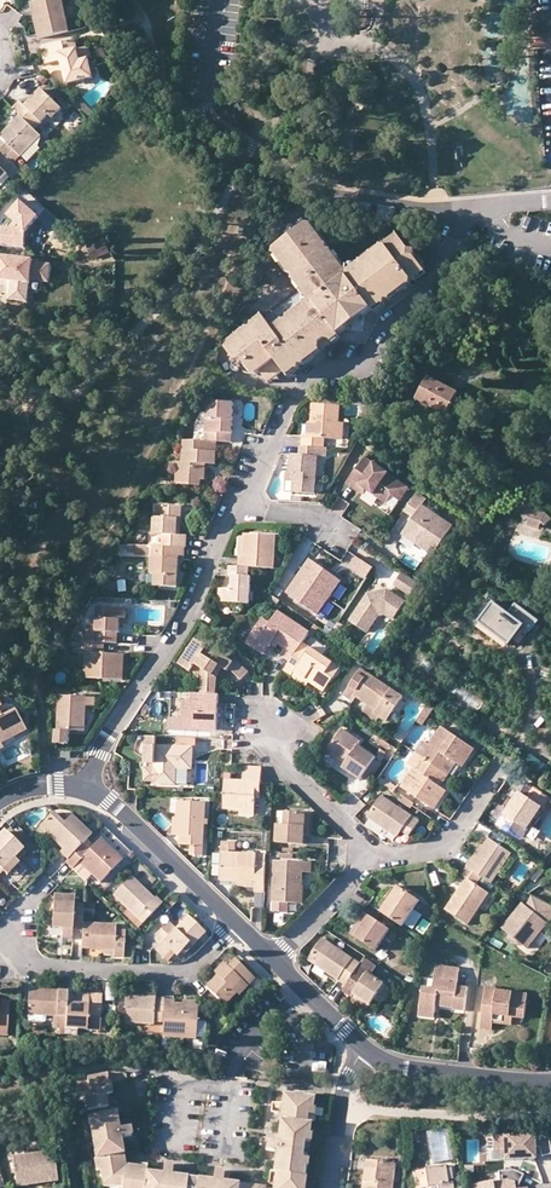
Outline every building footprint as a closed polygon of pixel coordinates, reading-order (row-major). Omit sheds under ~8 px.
[(43,38),(70,31),(62,0),(41,0),(30,2),(33,11),(36,11),(43,38)] [(39,39),(43,38),(36,11),(33,11),(38,34),(39,39)] [(537,30),(538,41),(550,41),(550,29),(537,30)] [(537,30),(533,30),(534,47),(550,46),(550,41),(538,41),(537,30)] [(82,61),(79,50),(77,40),(42,48),(42,53),(45,64),(62,61),(68,85),(95,79),(91,60),(82,61)] [(91,47),(79,50),(82,61),(91,60),(93,59),(91,47)] [(14,108),(21,115),(36,130),(50,116),(53,119),(62,109),(42,90),(36,96),(38,97),(33,102),(32,100),(26,106),(21,101),(14,108)] [(21,157),(42,136),(36,130),(21,115),(0,137),(0,150),(4,154),(8,157),(15,150),(21,157)] [(27,170),(47,150),(43,146),(24,166),(27,170)] [(15,164),(21,157),(15,150),(8,157),(15,164)] [(8,157),(4,154),(0,158),(0,184),(17,167),(15,164),(8,157)] [(233,347),(228,345),(227,352),(246,379),(259,380),(263,377),(278,366),(286,377),(288,380),(296,374),(301,375),(302,369),(308,370),(308,365),(322,354),(328,354),(328,349),(333,350),(333,345),(348,335),(351,327),(360,319),(367,320),(382,309),(387,310),(388,306),(393,306),(394,300),(407,290),(414,290),(415,285),(419,286),(419,280),(426,275),(401,241),(394,245),(389,245),(387,250),(383,250),(382,255),(368,265),(362,265),(361,270),(355,274),(345,274),(334,259),(335,254),(330,253),(331,248),(326,248),(315,235),(316,229),(310,228),(274,254),(274,260),(280,260),(291,275),(291,281),(295,281),(294,286),(300,286),(311,301),(310,309),(295,320),(289,320),(288,325),(283,324),(283,329),(276,335),(266,322),(259,327),(253,327),(252,332),(248,331),(247,337),(233,347)] [(92,260),(108,254),(104,242),(88,247),(92,260)] [(9,252),(8,259),(0,259),(0,262),(0,281),(31,285),(31,283),(49,285),(51,268),(32,266),(33,263),(25,262),(26,254),(9,252)] [(439,309),(436,313),(442,317),(445,311),(439,309)] [(420,318),(415,314),(410,324),(415,327),(420,318)] [(351,327),(348,335),(365,336),(367,320),(360,319),(351,327)] [(278,366),(263,377),(270,388),(286,377),(278,366)] [(458,392),(428,377),(417,399),(446,415),(458,392)] [(204,441),(217,442),(232,443),(234,403),(207,402),(204,441)] [(318,448),(325,448),(326,438),(337,439),(339,422),(341,405),(313,403),(312,420),(311,434),(307,434),(302,434),(302,447),(318,448)] [(182,470),(182,485),(200,485),(201,480),(202,464),(206,464),(215,464),(217,442),(204,441),(183,440),(182,461),(177,461),(176,470),(182,470)] [(318,456),(318,448),(302,447),(300,446),(299,454),(290,454),(289,472),(294,473),(292,493),(315,493),(318,456)] [(328,448),(325,448),(318,448),(318,456),(327,456),(328,448)] [(364,456),(359,463),(369,470),(374,463),(364,456)] [(359,463),(346,483),(356,490),(357,487),(364,492),(366,489),(386,504),(392,495),(399,501),(409,487),(374,463),(369,470),(359,463)] [(519,475),(529,483),(536,473),(526,466),(519,475)] [(416,493),(405,510),(414,516),(408,526),(420,534),(415,542),(435,554),(453,527),(421,506),(425,499),(416,493)] [(342,514),(346,501),(337,498),(333,511),(342,514)] [(177,517),(182,517),(183,505),(156,505),(154,533),(163,534),(162,546),(185,546),(187,546),(187,535),(181,534),(176,534),(177,517)] [(541,522),(545,526),(550,522),(550,521),(545,514),(532,510),(522,513),(525,520),(530,519),(541,522)] [(539,528),(541,522),(530,519),(528,525),(539,528)] [(403,533),(415,542),(420,534),(408,526),(403,533)] [(243,556),(239,556),(238,566),(249,566),(274,568),(276,535),(244,534),(244,536),(243,556)] [(153,545),(153,548),(152,574),(155,574),(155,586),(179,586),(181,555),(185,556),(185,546),(162,546),(153,545)] [(350,567),(367,578),(374,568),(357,556),(350,567)] [(342,580),(310,560),(287,594),(319,616),(342,580)] [(224,588),(223,602),(250,603),(252,576),(249,576),(249,566),(238,566),(229,566),(229,575),(233,575),(232,588),(224,588)] [(413,591),(419,583),(404,573),(396,585),(411,595),(413,591)] [(426,588),(419,583),(413,591),(421,596),(426,588)] [(368,593),(350,620),(367,632),(379,614),(386,612),(395,619),(407,601),(388,588),(368,593)] [(540,621),(518,604),(512,613),(495,601),(481,621),(511,643),(525,625),(533,631),(540,621)] [(82,641),(105,642),(118,643),(118,633),(119,632),(119,624),(119,607),(97,606),(96,629),(83,628),(82,641)] [(251,634),(270,646),(273,641),(285,648),(281,655),(290,660),(303,642),(310,632),(278,611),(270,622),(263,618),(251,634)] [(525,625),(511,643),(481,621),(475,628),(513,656),(533,631),(525,625)] [(201,677),(201,693),(216,694),(217,678),(213,675),(220,665),(224,668),(227,670),(229,668),(242,679),(249,671),(235,658),(233,661),(228,658),(230,654),(214,644),(211,648),(208,646),(211,640),(203,634),(198,640),(195,638),(178,663),(191,671),(195,664),(205,670),(201,677)] [(265,653),(270,646),(251,634),(247,641),(265,653)] [(82,641),(79,641),(78,652),(86,652),(85,677),(123,679),(124,653),(104,653),(105,642),(82,641)] [(295,671),(310,682),(323,691),(340,667),(303,642),(290,660),(284,670),(292,675),(295,671)] [(191,671),(201,677),(205,670),(195,664),(191,671)] [(217,678),(224,668),(220,665),(213,675),(217,678)] [(374,713),(380,717),(387,721),(404,696),(369,673),(368,674),(361,670),(345,694),(353,700),(356,696),(368,703),(376,709),(374,713)] [(307,686),(310,682),(295,671),(292,675),(307,686)] [(201,693),(190,693),(190,700),(182,700),(181,719),(189,720),(189,729),(216,729),(219,694),(216,694),(201,693)] [(6,736),(9,741),(29,731),(19,711),(5,717),(1,709),(5,707),(0,698),(0,739),(6,736)] [(85,699),(57,698),(56,733),(55,733),(54,746),(68,746),(68,733),(84,733),(85,699)] [(377,721),(380,717),(374,713),(376,709),(368,703),(363,711),(377,721)] [(417,721),(423,725),(434,708),(428,704),(417,721)] [(449,758),(457,762),(463,767),(475,748),(442,726),(430,745),(430,744),(421,757),(442,770),(449,758)] [(364,778),(376,761),(377,759),(360,747),(363,744),(343,731),(328,753),(346,765),(344,768),(362,781),(364,778)] [(9,741),(6,736),(0,739),(0,740),(3,745),(9,741)] [(196,738),(178,737),(177,746),(155,745),(156,736),(144,736),(143,745),(145,745),(144,763),(147,763),(147,767),(144,767),(143,781),(153,781),(153,783),(172,784),(173,768),(188,768),(192,769),(193,746),(195,747),(196,738)] [(414,752),(421,757),(430,744),(423,740),(414,752)] [(523,749),(516,760),(540,777),(547,766),(523,749)] [(421,757),(414,752),(406,764),(413,769),(421,757)] [(435,781),(442,770),(421,757),(413,769),(402,786),(435,809),(447,790),(441,786),(435,781)] [(448,775),(457,762),(449,758),(442,770),(448,775)] [(383,766),(376,761),(364,778),(371,783),(383,766)] [(240,809),(255,809),(255,798),(256,793),(261,793),(262,767),(244,767),(243,780),(225,779),(224,808),(240,809)] [(188,784),(188,768),(173,768),(172,784),(188,784)] [(448,775),(442,770),(435,781),(441,786),(448,775)] [(509,808),(500,822),(522,837),(530,823),(541,807),(545,810),(550,802),(533,790),(527,797),(520,792),(509,808)] [(402,796),(401,799),(413,807),(415,804),(402,796)] [(420,822),(382,797),(368,818),(398,838),(402,832),(410,837),(420,822)] [(413,807),(401,799),(399,802),(411,810),(413,807)] [(180,817),(178,835),(182,836),(182,843),(192,845),(191,854),(203,855),(205,802),(180,801),(180,817)] [(497,820),(500,822),(509,808),(506,806),(497,820)] [(284,824),(277,824),(276,842),(304,844),(305,834),(305,825),(310,825),(311,812),(284,811),(284,824)] [(68,860),(83,845),(88,840),(92,835),(73,816),(65,823),(53,813),(40,827),(63,850),(61,853),(68,860)] [(534,826),(530,823),(522,837),(525,839),(534,826)] [(13,860),(24,849),(4,830),(0,835),(0,874),(3,871),(13,860)] [(475,859),(473,857),(467,866),(482,877),(491,883),(512,852),(490,837),(484,845),(475,859)] [(83,845),(68,860),(66,862),(73,868),(80,862),(92,874),(101,882),(123,859),(102,838),(94,846),(89,850),(83,845)] [(94,846),(88,840),(83,845),(89,850),(94,846)] [(229,852),(229,849),(230,841),(221,841),(221,852),(229,852)] [(482,843),(473,857),(475,859),(484,845),(482,843)] [(229,852),(221,852),(219,876),(255,878),(255,886),(254,890),(265,891),(267,858),(257,857),(257,854),(229,852)] [(531,855),(529,858),(537,863),(539,860),(531,855)] [(18,865),(13,860),(3,871),(8,875),(18,865)] [(274,901),(287,902),(296,903),(298,885),(301,885),(302,872),(311,872),(312,862),(275,860),(272,901),(274,901)] [(86,880),(92,874),(80,862),(73,868),(86,880)] [(482,877),(467,866),(462,874),(467,877),(446,909),(468,924),(489,892),(477,884),(482,877)] [(156,897),(155,898),(132,876),(114,895),(144,924),(163,903),(156,897)] [(243,885),(255,886),(255,878),(219,876),(219,879),(243,881),(243,885)] [(395,890),(380,911),(403,926),(420,900),(399,885),(395,890)] [(377,909),(380,911),(395,890),(391,887),(377,909)] [(550,918),(550,904),(532,894),(527,905),(522,903),(501,928),(510,934),(519,941),(528,947),(550,918)] [(55,895),(54,903),(74,905),(75,896),(55,895)] [(286,912),(287,902),(274,901),(273,911),(286,912)] [(62,928),(73,929),(82,929),(83,923),(84,905),(74,905),(54,903),(53,927),(62,928)] [(260,924),(260,909),(252,909),(252,924),(260,924)] [(363,923),(354,935),(375,949),(390,928),(364,910),(357,919),(359,920),(363,923)] [(169,922),(155,937),(162,943),(156,949),(168,961),(175,954),(177,956),(189,944),(193,946),(206,933),(189,916),(175,929),(169,922)] [(351,933),(354,935),(363,923),(359,920),(351,933)] [(117,925),(83,923),(82,929),(81,949),(113,951),(114,957),(124,957),(126,932),(117,931),(117,925)] [(72,939),(73,929),(62,928),(61,938),(72,939)] [(519,941),(510,934),(507,938),(516,945),(519,941)] [(347,984),(359,966),(361,963),(322,937),(309,959),(347,984)] [(244,982),(249,986),(256,979),(236,959),(229,966),(224,962),(215,972),(217,975),(206,986),(225,1005),(237,993),(235,991),(244,982)] [(419,1012),(435,1014),(437,1006),(452,1007),(453,1009),(465,1011),(468,987),(459,985),(460,968),(436,965),(433,988),(423,987),(419,1012)] [(385,983),(359,966),(347,984),(343,990),(353,996),(355,993),(359,995),(372,1004),(375,999),(385,983)] [(240,996),(249,986),(244,982),(235,991),(237,993),(240,996)] [(392,988),(385,983),(375,999),(382,1004),(392,988)] [(494,1015),(513,1017),(524,1019),(528,994),(496,990),(496,988),(486,987),(480,1027),(492,1029),(493,1023),(494,1015)] [(66,1029),(69,992),(30,990),(28,1015),(40,1015),(54,1017),(53,1028),(66,1029)] [(285,997),(279,990),(274,995),(281,1002),(285,997)] [(101,1031),(102,1019),(102,1007),(79,1006),(80,993),(69,992),(66,1029),(101,1031)] [(103,994),(80,993),(79,1006),(102,1007),(103,994)] [(372,1004),(359,995),(356,999),(369,1008),(372,1004)] [(163,1024),(165,1000),(165,998),(126,996),(124,1023),(154,1025),(154,1024),(163,1024)] [(196,1006),(183,1005),(174,1004),(174,1001),(165,1000),(163,1024),(163,1036),(196,1039),(196,1037),(197,1022),(198,1006),(196,1006)] [(9,1028),(11,1002),(0,1001),(0,1027),(9,1028)] [(39,1024),(40,1015),(28,1015),(27,1024),(39,1024)] [(511,1025),(513,1017),(494,1015),(493,1023),(511,1025)] [(206,1023),(197,1022),(196,1037),(205,1038),(206,1023)] [(9,1028),(0,1027),(0,1036),(8,1037),(9,1028)] [(312,1076),(325,1077),(326,1065),(314,1064),(312,1076)] [(108,1073),(88,1076),(92,1097),(86,1098),(88,1111),(108,1107),(106,1095),(110,1094),(108,1082),(110,1082),(108,1073)] [(305,1095),(293,1093),(293,1095),(284,1093),(282,1105),(287,1106),(285,1121),(307,1124),(309,1108),(313,1109),(315,1098),(305,1096),(305,1095)] [(90,1125),(93,1139),(118,1135),(116,1126),(119,1125),(117,1113),(95,1118),(96,1124),(90,1125)] [(311,1125),(307,1124),(285,1121),(280,1120),(279,1130),(284,1131),(282,1148),(304,1151),(307,1134),(310,1135),(311,1125)] [(456,1130),(469,1131),(470,1123),(457,1122),(456,1130)] [(131,1127),(124,1128),(126,1137),(133,1136),(131,1127)] [(118,1135),(93,1139),(95,1152),(101,1151),(102,1159),(125,1155),(123,1143),(120,1143),(118,1135)] [(549,1136),(540,1138),(535,1138),(535,1136),(494,1137),(494,1151),(505,1151),(505,1161),(536,1160),(536,1149),(541,1149),(543,1157),(550,1155),(550,1146),(550,1141),(549,1136)] [(302,1169),(304,1151),(282,1148),(280,1164),(275,1164),(274,1174),(280,1175),(305,1178),(306,1169),(302,1169)] [(40,1180),(41,1185),(59,1182),(55,1153),(14,1159),(18,1184),(40,1180)] [(94,1160),(96,1171),(100,1170),(102,1177),(111,1179),(109,1187),(114,1187),(124,1187),(127,1169),(125,1155),(102,1159),(94,1160)] [(365,1160),(362,1187),(393,1187),(395,1173),(391,1173),(392,1164),(365,1160)] [(174,1164),(165,1163),(164,1170),(174,1171),(174,1164)] [(425,1170),(426,1178),(416,1180),(417,1187),(454,1187),(453,1184),(448,1184),(445,1166),(425,1170)] [(124,1187),(145,1187),(147,1172),(127,1169),(124,1187)] [(225,1171),(215,1170),(214,1177),(224,1178),(225,1171)] [(501,1183),(494,1185),(494,1183),(474,1187),(521,1187),(520,1186),(524,1175),(515,1171),(499,1173),(501,1183)] [(147,1172),(145,1187),(166,1187),(168,1177),(159,1176),(159,1173),(147,1172)] [(305,1178),(280,1175),(278,1187),(303,1187),(305,1178)] [(188,1177),(177,1176),(177,1179),(168,1177),(166,1187),(187,1187),(188,1177)] [(188,1177),(187,1187),(197,1187),(198,1178),(188,1177)] [(198,1178),(197,1187),(239,1187),(239,1184),(227,1182),(227,1185),(219,1184),(209,1182),(210,1180),(198,1178)]
